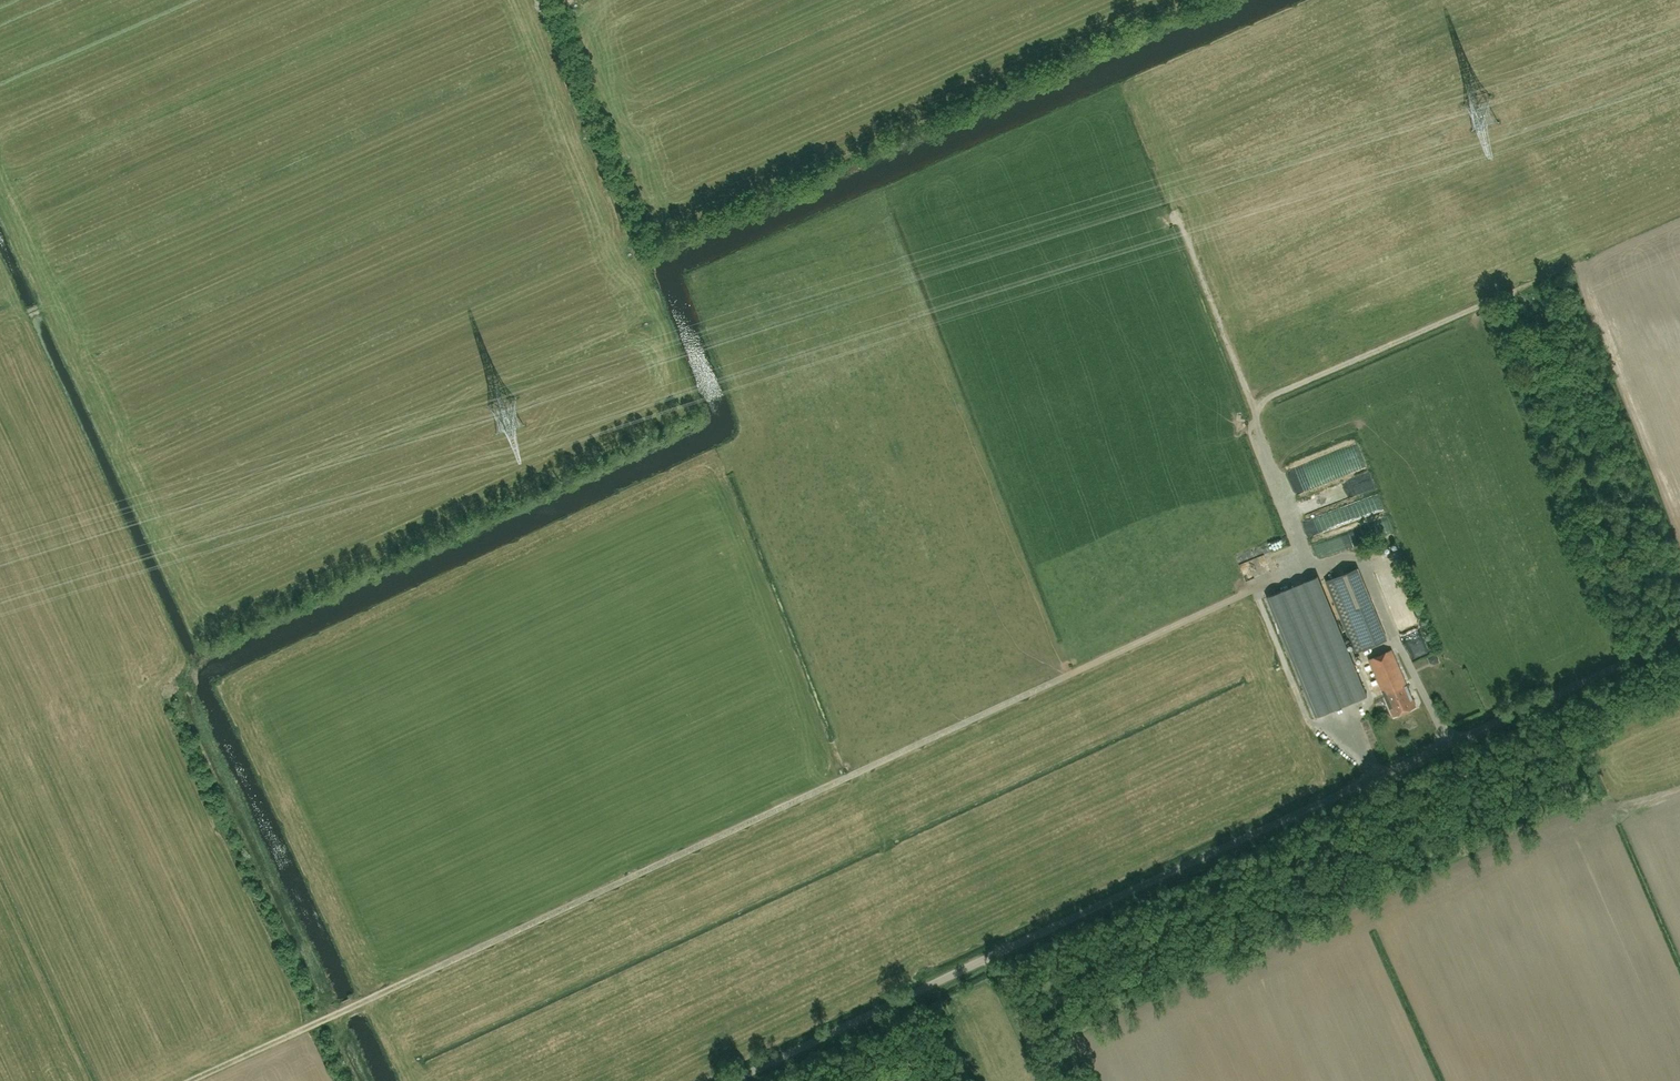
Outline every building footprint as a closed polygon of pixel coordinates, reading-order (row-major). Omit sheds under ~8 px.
[(1331,499),(1371,484),(1366,469),(1326,484),(1331,499)] [(1327,521),(1378,505),(1374,493),(1303,516),(1306,524),(1326,518),(1327,521)] [(1350,544),(1386,530),(1380,516),(1345,529),(1350,544)] [(1255,572),(1265,570),(1262,555),(1245,557),(1247,567),(1241,568),(1242,576),(1249,575),(1247,566),(1254,565),(1255,572)] [(1358,568),(1326,581),(1356,653),(1387,640),(1358,568)] [(1317,577),(1284,590),(1265,598),(1315,718),(1365,697),(1361,686),(1317,577)] [(1369,659),(1385,697),(1394,717),(1416,708),(1392,650),(1369,659)]
